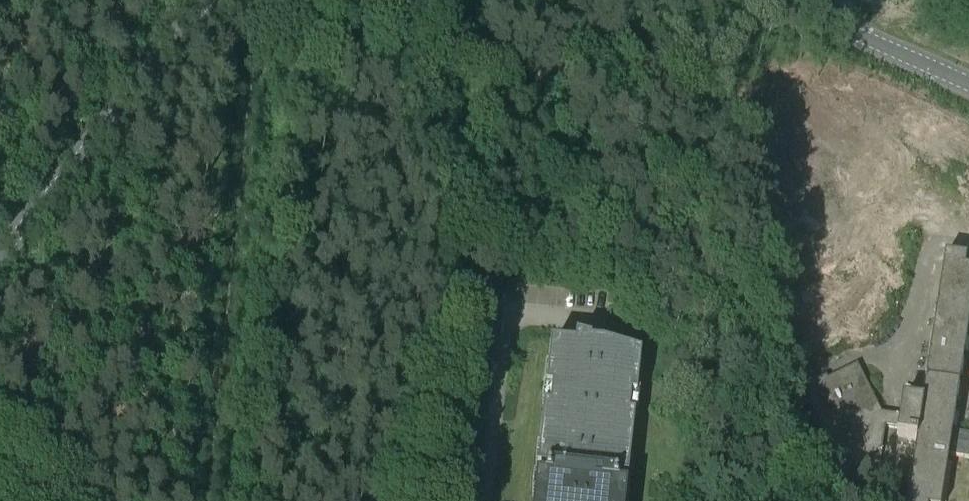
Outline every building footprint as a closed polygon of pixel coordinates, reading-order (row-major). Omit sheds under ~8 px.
[(642,361),(576,342),(575,350),(551,347),(534,500),(626,500),(642,361)]
